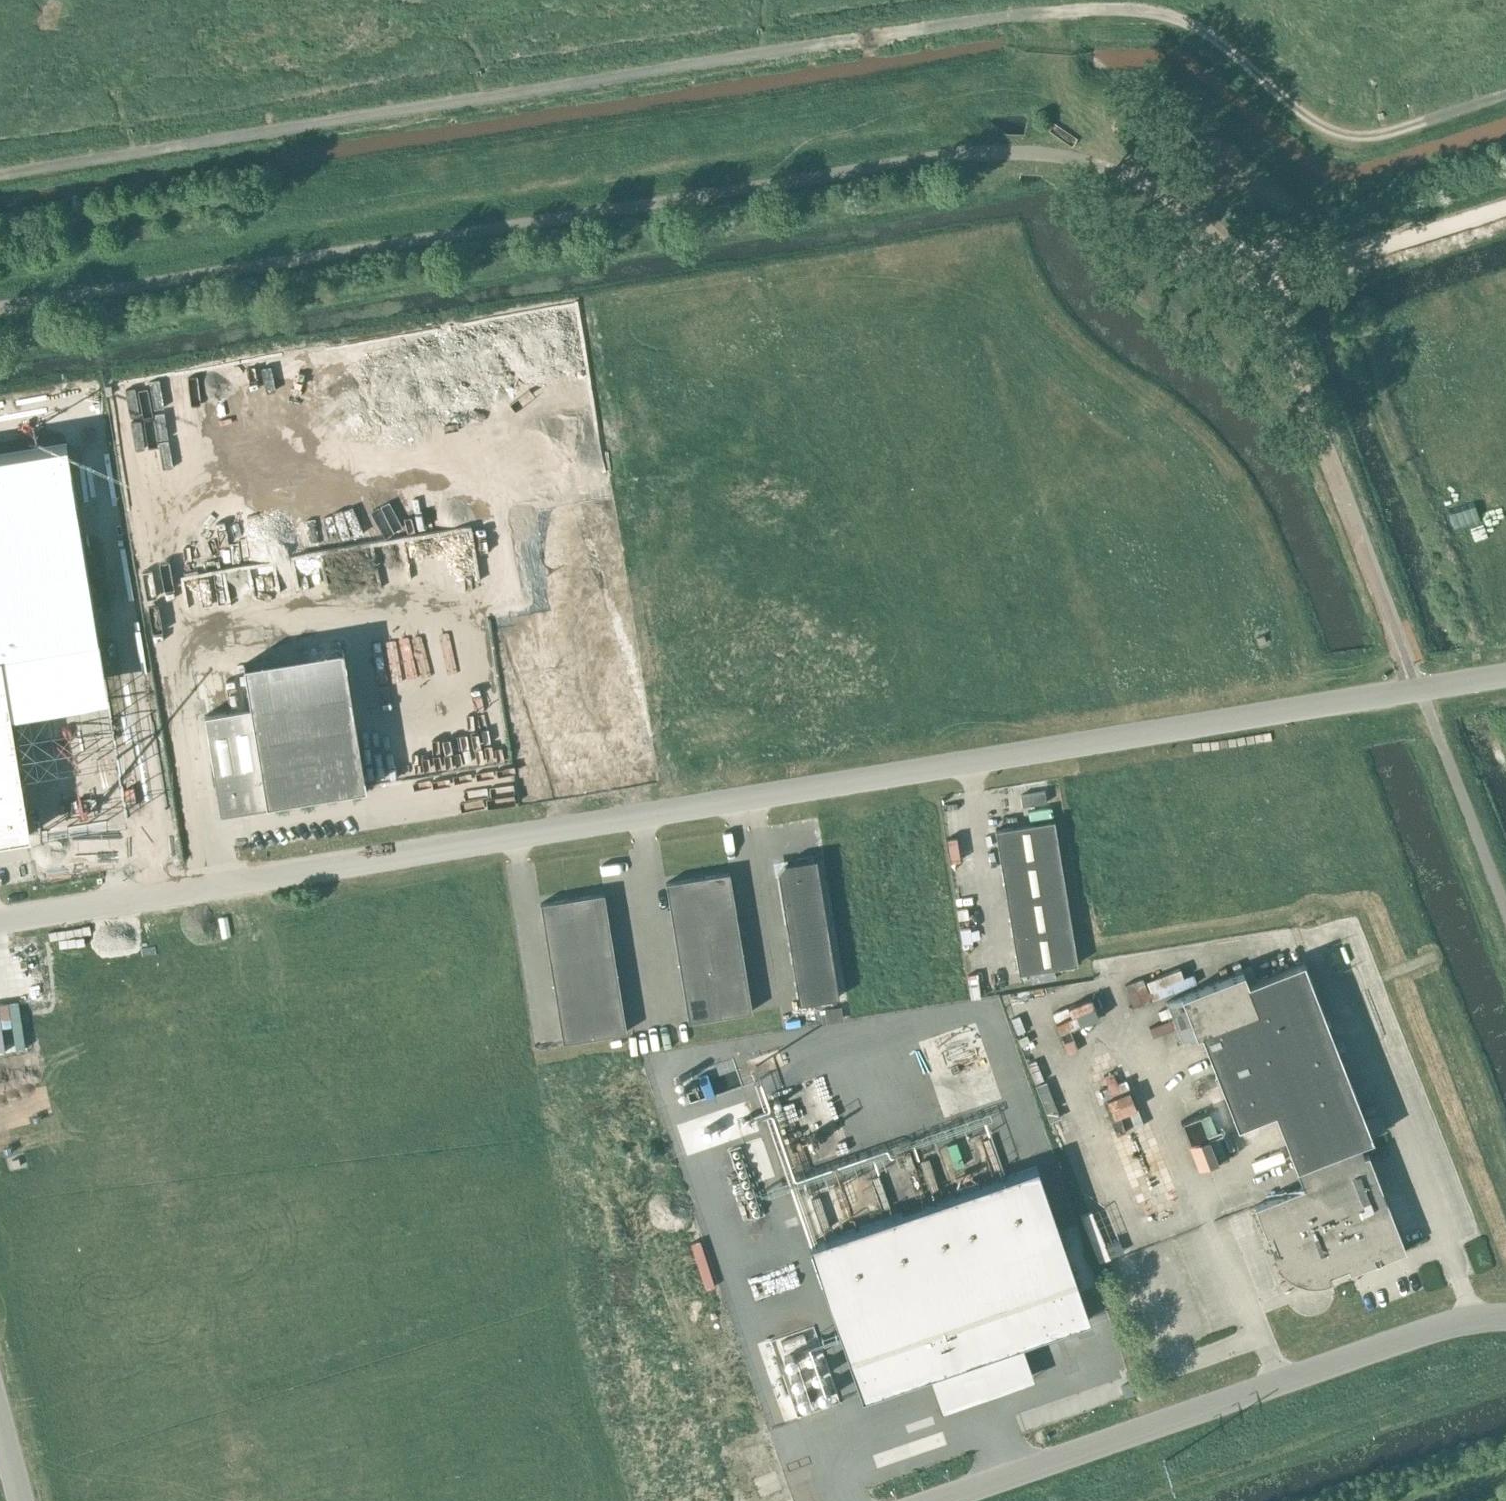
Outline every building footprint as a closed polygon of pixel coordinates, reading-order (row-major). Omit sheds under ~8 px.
[(1266,642),(1263,635),(1256,637),(1259,644),(1266,642)] [(100,639),(53,646),(75,784),(122,777),(100,639)] [(342,648),(243,664),(250,707),(204,715),(220,813),(267,806),(266,802),(365,786),(342,648)] [(0,654),(0,839),(30,834),(0,654)] [(994,830),(1018,973),(1077,964),(1053,820),(994,830)] [(839,996),(816,857),(784,863),(777,872),(799,1003),(839,996)] [(752,1011),(729,872),(665,882),(688,1021),(752,1011)] [(562,1042),(626,1031),(604,893),(540,903),(562,1042)] [(1371,1136),(1371,1137),(1303,961),(1247,983),(1243,971),(1166,1001),(1173,1019),(1176,1028),(1181,1041),(1200,1033),(1237,1126),(1274,1111),(1303,1186),(1254,1206),(1265,1235),(1270,1233),(1277,1251),(1278,1253),(1280,1257),(1283,1261),(1286,1265),(1290,1268),(1294,1271),(1298,1273),(1303,1275),(1307,1276),(1312,1277),(1317,1276),(1322,1276),(1327,1274),(1329,1274),(1347,1267),(1360,1261),(1363,1266),(1405,1250),(1367,1154),(1363,1155),(1359,1143),(1372,1138),(1371,1136)] [(1196,971),(1181,977),(1178,968),(1144,981),(1143,977),(1124,984),(1133,1007),(1200,981),(1196,971)] [(1052,1013),(1068,1054),(1077,1050),(1069,1028),(1106,1014),(1099,995),(1052,1013)] [(1173,1019),(1149,1028),(1153,1038),(1176,1028),(1173,1019)] [(1109,1085),(1100,1089),(1117,1134),(1126,1131),(1116,1104),(1113,1094),(1122,1091),(1125,1100),(1136,1127),(1145,1124),(1127,1078),(1118,1082),(1115,1073),(1106,1076),(1109,1085)] [(1181,1122),(1199,1167),(1227,1156),(1209,1111),(1181,1122)] [(19,1158),(11,1160),(13,1167),(21,1165),(19,1158)] [(1036,1166),(809,1244),(861,1396),(1088,1318),(1036,1166)]
